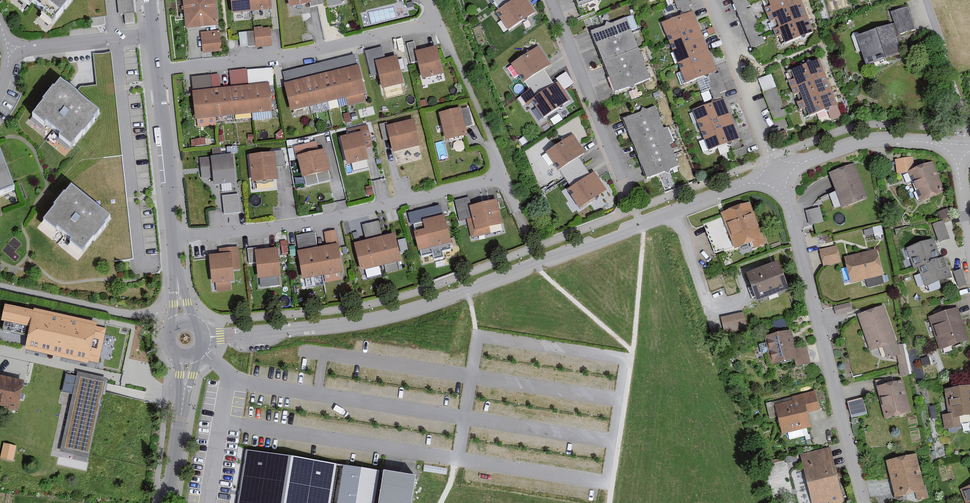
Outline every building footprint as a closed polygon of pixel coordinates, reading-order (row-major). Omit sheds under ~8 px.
[(53,20),(70,0),(30,0),(53,20)] [(132,0),(118,0),(119,16),(125,16),(126,25),(134,24),(132,0)] [(186,30),(219,27),(216,0),(183,0),(186,30)] [(271,0),(232,0),(234,16),(273,11),(271,0)] [(311,0),(288,0),(290,10),(313,6),(311,0)] [(525,0),(518,0),(496,15),(509,33),(536,14),(525,0)] [(579,8),(599,0),(575,0),(579,8)] [(746,0),(730,0),(750,50),(764,44),(746,0)] [(802,0),(760,0),(761,4),(769,1),(773,9),(765,12),(771,26),(779,22),(782,30),(773,33),(777,41),(786,38),(789,46),(816,35),(802,0)] [(916,32),(908,9),(893,14),(900,37),(916,32)] [(663,27),(690,84),(718,72),(691,14),(663,27)] [(651,79),(626,20),(592,35),(617,94),(651,79)] [(904,57),(894,27),(858,39),(868,69),(904,57)] [(272,49),(270,30),(263,30),(263,29),(254,30),(254,33),(239,35),(240,50),(256,48),(256,51),(272,49)] [(222,53),(220,35),(202,37),(204,54),(222,53)] [(439,49),(417,55),(414,45),(407,46),(411,66),(419,64),(424,82),(445,76),(439,49)] [(551,66),(538,48),(511,68),(524,85),(551,66)] [(382,50),(375,52),(378,63),(376,64),(383,91),(405,86),(398,59),(385,62),(382,50)] [(354,57),(283,74),(293,114),(350,100),(352,107),(365,104),(363,97),(367,96),(360,69),(357,70),(354,57)] [(837,107),(819,62),(792,73),(795,81),(789,84),(794,97),(800,95),(803,103),(797,106),(800,112),(806,110),(809,118),(837,107)] [(786,118),(770,76),(758,81),(774,122),(786,118)] [(101,109),(62,77),(34,112),(73,144),(101,109)] [(271,86),(220,91),(219,80),(211,81),(211,78),(193,80),(197,123),(273,116),(271,86)] [(571,102),(558,84),(536,99),(531,92),(521,99),(528,109),(533,105),(544,120),(571,102)] [(739,141),(723,102),(695,113),(710,152),(739,141)] [(838,107),(828,113),(833,121),(842,115),(838,107)] [(678,168),(654,109),(624,121),(648,180),(678,168)] [(474,127),(469,110),(463,112),(463,110),(441,116),(449,144),(470,138),(468,129),(474,127)] [(422,148),(416,122),(388,129),(394,154),(422,148)] [(374,147),(370,134),(364,136),(363,134),(341,140),(349,168),(370,162),(367,149),(374,147)] [(587,155),(574,136),(546,154),(559,173),(587,155)] [(205,147),(204,140),(195,141),(196,148),(205,147)] [(318,154),(316,144),(294,149),(296,160),(298,159),(303,180),(331,174),(326,152),(318,154)] [(0,148),(0,194),(16,187),(0,148)] [(277,168),(285,168),(283,153),(272,154),(273,156),(252,157),(253,185),(278,183),(277,168)] [(237,186),(235,157),(201,160),(202,181),(215,180),(215,188),(237,186)] [(897,177),(910,175),(922,205),(945,195),(932,164),(914,171),(912,159),(895,162),(897,177)] [(572,173),(579,183),(591,175),(584,165),(572,173)] [(867,199),(854,166),(830,176),(843,209),(867,199)] [(608,193),(595,174),(567,193),(581,212),(608,193)] [(112,217),(72,185),(44,219),(83,251),(112,217)] [(240,216),(238,196),(222,198),(224,217),(240,216)] [(503,226),(497,202),(471,209),(477,233),(503,226)] [(760,233),(749,205),(723,215),(736,251),(754,245),(756,250),(768,246),(763,232),(760,233)] [(808,212),(812,225),(824,222),(820,208),(808,212)] [(950,216),(947,209),(938,214),(941,221),(950,216)] [(451,245),(445,219),(423,224),(429,251),(451,245)] [(942,223),(934,226),(939,243),(947,240),(942,223)] [(311,233),(300,234),(300,246),(312,245),(311,233)] [(396,236),(355,249),(363,276),(405,264),(396,236)] [(934,241),(908,250),(915,272),(920,270),(926,288),(952,279),(945,258),(940,260),(934,241)] [(340,246),(296,254),(302,283),(325,278),(327,286),(347,282),(340,246)] [(839,264),(834,246),(819,251),(823,268),(839,264)] [(282,277),(278,250),(256,253),(260,280),(282,277)] [(882,276),(876,253),(847,259),(852,283),(882,276)] [(232,255),(209,258),(212,286),(236,283),(232,255)] [(782,266),(749,276),(759,305),(791,294),(782,266)] [(961,272),(954,274),(958,289),(965,287),(961,272)] [(852,312),(850,304),(834,309),(837,317),(852,312)] [(36,314),(8,307),(5,323),(32,330),(27,352),(89,366),(90,362),(102,365),(109,336),(98,334),(99,326),(36,312),(36,314)] [(898,354),(882,309),(859,317),(871,353),(884,349),(887,358),(898,354)] [(958,310),(929,319),(940,351),(968,342),(958,310)] [(746,332),(743,314),(721,318),(724,336),(746,332)] [(810,365),(807,349),(797,351),(793,334),(767,340),(773,366),(795,362),(797,368),(810,365)] [(104,381),(78,375),(62,452),(88,457),(104,381)] [(22,384),(0,380),(0,408),(16,411),(22,384)] [(903,382),(878,388),(885,419),(910,413),(903,382)] [(969,419),(969,388),(945,391),(948,416),(942,417),(944,432),(961,430),(960,420),(969,419)] [(820,412),(816,394),(793,398),(794,403),(777,406),(784,436),(812,430),(809,415),(820,412)] [(867,415),(862,398),(846,403),(851,419),(867,415)] [(14,457),(16,443),(4,441),(2,455),(14,457)] [(246,449),(238,502),(374,502),(380,470),(246,449)] [(831,450),(801,457),(812,502),(839,502),(844,502),(831,450)] [(926,499),(915,457),(887,464),(896,500),(915,496),(916,502),(926,499)] [(384,470),(378,502),(412,502),(416,475),(384,470)] [(962,490),(967,502),(969,502),(969,487),(962,490)]
